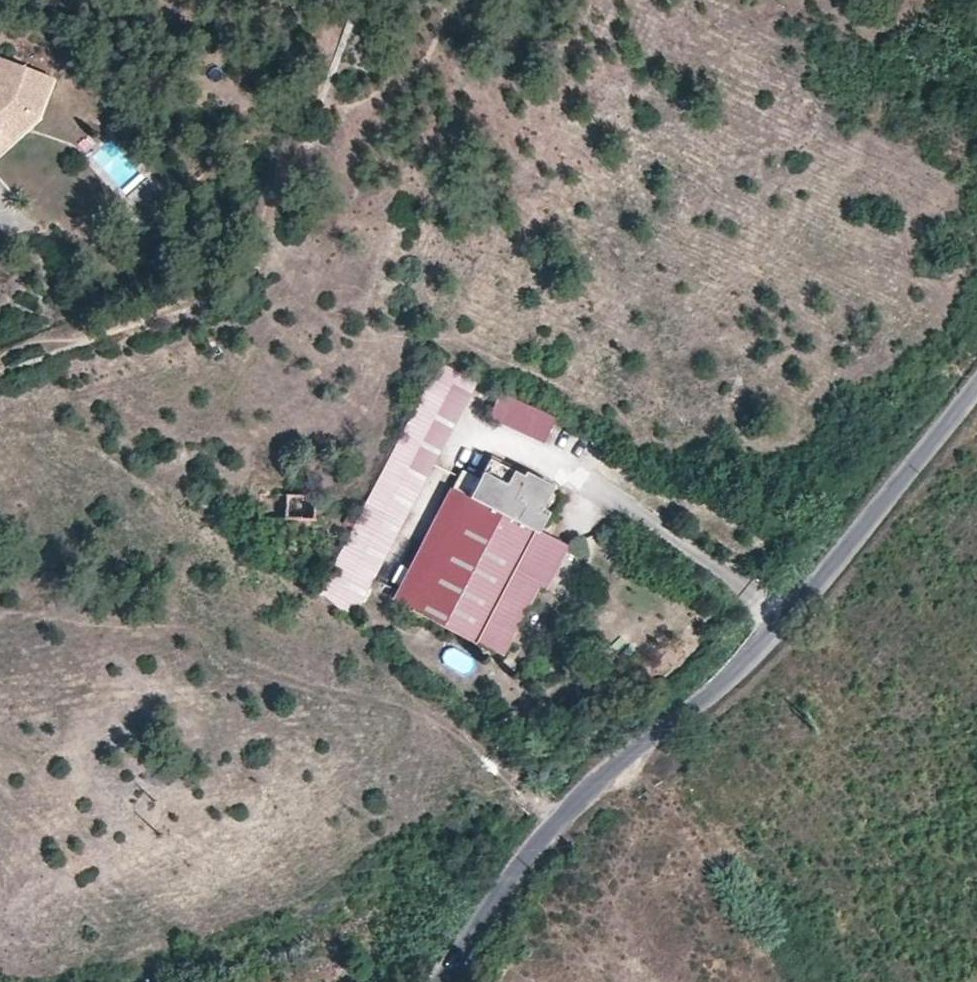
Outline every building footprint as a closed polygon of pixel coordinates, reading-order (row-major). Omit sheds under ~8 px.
[(22,107),(39,115),(51,76),(0,58),(0,127),(22,107)] [(39,115),(22,107),(0,127),(0,151),(39,115)] [(319,598),(345,618),(472,380),(441,365),(407,429),(368,503),(319,598)] [(544,444),(555,418),(502,393),(489,418),(544,444)] [(543,481),(528,473),(526,477),(492,459),(472,499),(451,488),(393,599),(479,646),(480,643),(504,656),(540,586),(546,589),(569,546),(545,534),(554,515),(547,511),(559,489),(543,481)] [(287,498),(261,496),(259,520),(287,522),(287,498)] [(287,498),(287,522),(314,524),(316,500),(287,498)]
